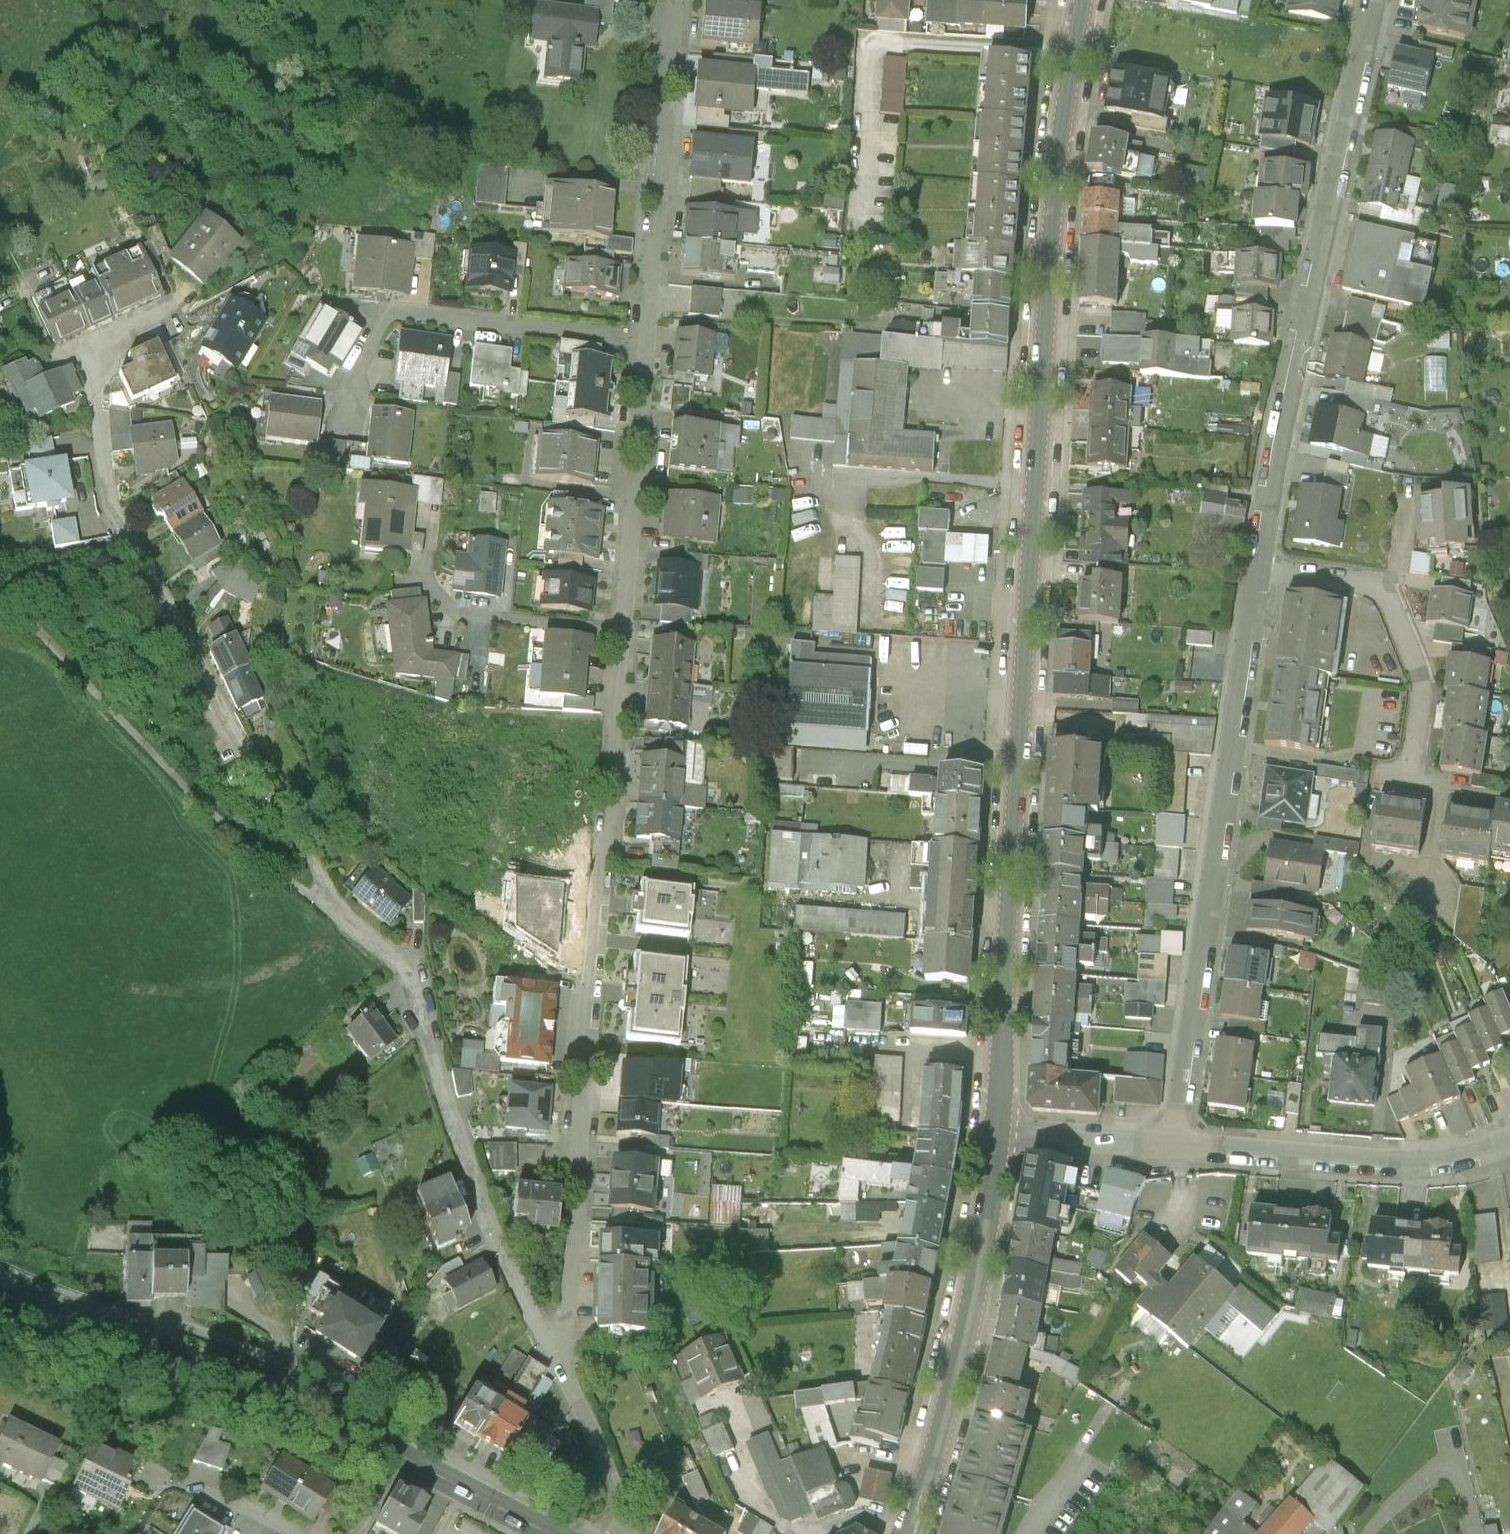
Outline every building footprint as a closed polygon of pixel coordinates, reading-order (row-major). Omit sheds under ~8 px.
[(878,21),(879,21),(906,23),(907,23),(909,0),(879,0),(878,21)] [(942,0),(929,0),(927,24),(961,27),(963,2),(942,0)] [(963,2),(961,27),(1026,32),(1029,0),(963,0),(963,2)] [(1171,7),(1237,18),(1240,0),(1172,0),(1171,7)] [(1237,18),(1246,19),(1250,0),(1240,0),(1237,18)] [(1289,14),(1336,22),(1340,0),(1291,0),(1289,14)] [(1422,1),(1419,13),(1422,13),(1419,29),(1466,39),(1474,0),(1420,0),(1422,1)] [(615,5),(586,2),(585,16),(584,27),(597,28),(612,29),(615,5)] [(764,8),(704,2),(700,42),(727,45),(751,47),(752,29),(762,30),(764,8)] [(585,16),(533,11),(529,43),(548,45),(544,83),(582,87),(586,52),(595,53),(597,28),(584,27),(585,16)] [(906,23),(879,21),(879,32),(906,34),(906,23)] [(1417,54),(1434,58),(1451,61),(1454,50),(1419,42),(1417,54)] [(751,47),(727,45),(726,56),(767,60),(768,49),(751,47)] [(1417,54),(1396,49),(1388,88),(1426,96),(1434,58),(1417,54)] [(767,60),(726,56),(724,69),(774,73),(775,61),(767,60)] [(906,61),(884,59),(880,115),(902,116),(906,61)] [(1030,64),(987,60),(982,123),(1025,126),(1030,64)] [(724,69),(699,67),(695,106),(700,106),(699,115),(724,117),(724,116),(724,108),(753,111),(754,91),(809,95),(811,76),(774,73),(724,69)] [(1170,83),(1114,73),(1107,112),(1163,122),(1166,105),(1174,101),(1176,91),(1170,84),(1170,83)] [(1316,109),(1269,101),(1262,138),(1297,144),(1309,146),(1316,109)] [(724,117),(699,115),(698,126),(728,129),(729,116),(724,116),(724,117)] [(1025,126),(982,123),(977,186),(1020,189),(1025,126)] [(1413,143),(1378,135),(1370,170),(1406,178),(1413,143)] [(771,145),(694,138),(691,177),(695,178),(694,186),(721,188),(722,180),(767,184),(771,145)] [(1126,143),(1095,138),(1089,171),(1135,178),(1153,175),(1155,162),(1123,157),(1126,143)] [(1297,144),(1262,138),(1260,151),(1265,152),(1295,157),(1297,144)] [(1295,157),(1265,152),(1263,167),(1293,170),(1295,157)] [(1201,180),(1202,166),(1182,165),(1181,178),(1201,180)] [(1293,170),(1263,167),(1261,182),(1268,183),(1266,198),(1297,200),(1305,201),(1309,172),(1293,170)] [(505,172),(477,170),(474,209),(503,211),(505,172)] [(1406,178),(1370,170),(1362,204),(1398,212),(1406,178)] [(721,188),(694,186),(693,198),(723,200),(724,188),(721,188)] [(1020,189),(977,186),(972,247),(1015,250),(1020,189)] [(613,192),(544,187),(540,236),(585,240),(608,242),(609,238),(613,192)] [(1112,191),(1097,190),(1097,197),(1085,196),(1084,219),(1118,220),(1119,201),(1125,201),(1125,193),(1126,193),(1126,190),(1112,189),(1112,191)] [(1266,198),(1259,197),(1256,228),(1292,230),(1293,217),(1296,217),(1297,200),(1266,198)] [(755,215),(688,209),(685,241),(732,246),(733,233),(754,235),(754,234),(753,234),(755,216),(755,215)] [(208,218),(173,261),(203,286),(238,243),(208,218)] [(1118,220),(1084,219),(1082,246),(1120,248),(1170,250),(1171,237),(1153,236),(1153,232),(1117,230),(1118,220)] [(1411,238),(1356,225),(1342,290),(1344,291),(1375,298),(1423,311),(1437,247),(1410,241),(1411,238)] [(170,253),(159,228),(146,234),(158,259),(170,253)] [(434,240),(411,238),(410,250),(412,250),(411,260),(432,263),(434,240)] [(632,240),(609,238),(608,242),(585,240),(583,253),(612,255),(631,257),(632,240)] [(732,246),(685,241),(682,273),(733,278),(735,259),(747,261),(746,271),(773,274),(776,250),(732,246)] [(410,250),(359,245),(354,293),(407,298),(411,260),(412,250),(410,250)] [(145,246),(115,261),(136,306),(160,295),(153,280),(160,277),(145,246)] [(972,247),(961,246),(959,278),(976,279),(1013,282),(1015,250),(972,247)] [(1120,248),(1082,246),(1080,304),(1117,306),(1119,253),(1120,248)] [(526,248),(512,247),(511,258),(512,259),(511,272),(524,273),(526,248)] [(1170,250),(1120,248),(1119,253),(1129,258),(1131,263),(1174,266),(1175,261),(1183,262),(1184,251),(1170,250)] [(612,255),(583,253),(582,265),(611,267),(612,255)] [(1279,257),(1227,254),(1226,274),(1238,275),(1238,288),(1268,289),(1277,290),(1279,257)] [(511,258),(471,255),(467,293),(509,297),(511,272),(512,259),(511,258)] [(136,306),(115,261),(92,272),(97,283),(113,318),(136,306)] [(582,265),(566,264),(565,280),(571,281),(570,292),(598,295),(598,298),(615,299),(618,268),(611,267),(582,265)] [(959,278),(949,277),(948,286),(937,285),(936,292),(959,294),(963,291),(963,289),(966,289),(965,297),(971,297),(971,289),(975,289),(976,279),(959,278)] [(1013,282),(976,279),(975,289),(971,289),(971,297),(975,297),(974,310),(1010,313),(1013,282)] [(97,283),(73,295),(82,317),(88,330),(113,318),(97,283)] [(721,291),(691,288),(688,316),(718,318),(721,291)] [(1238,288),(1237,299),(1268,301),(1268,289),(1238,288)] [(1375,298),(1344,291),(1339,312),(1347,314),(1370,319),(1375,298)] [(1237,299),(1236,312),(1267,314),(1268,301),(1237,299)] [(236,308),(218,338),(212,334),(209,339),(201,352),(235,372),(264,324),(236,308)] [(360,337),(318,309),(316,312),(322,316),(302,347),(296,343),(295,345),(311,355),(304,365),(309,368),(324,377),(330,368),(337,372),(360,337)] [(1010,313),(974,310),(973,331),(963,331),(963,325),(944,323),(944,344),(1008,349),(1010,313)] [(1267,314),(1236,312),(1234,345),(1270,347),(1272,314),(1267,314)] [(1136,315),(1111,313),(1110,339),(1143,341),(1152,342),(1153,324),(1145,323),(1145,317),(1136,316),(1136,315)] [(1370,319),(1347,314),(1342,333),(1377,342),(1382,322),(1370,319)] [(82,317),(52,331),(58,344),(88,330),(82,317)] [(209,339),(188,327),(180,339),(201,352),(209,339)] [(726,336),(679,332),(675,376),(709,379),(711,354),(724,356),(727,353),(729,340),(726,336)] [(848,335),(845,363),(910,369),(941,372),(942,366),(944,344),(848,335)] [(1370,346),(1334,338),(1325,378),(1337,380),(1357,385),(1360,371),(1365,372),(1370,346)] [(1143,341),(1110,339),(1104,339),(1103,363),(1142,365),(1143,341)] [(450,346),(401,340),(396,386),(445,391),(450,346)] [(1152,342),(1143,341),(1142,365),(1141,376),(1206,380),(1209,345),(1152,342)] [(590,347),(560,344),(559,357),(572,359),(572,357),(588,358),(590,347)] [(944,344),(942,366),(1006,371),(1008,349),(944,344)] [(157,345),(127,359),(132,370),(137,379),(122,386),(135,412),(152,404),(148,397),(175,384),(159,350),(157,345)] [(186,379),(170,345),(159,350),(175,384),(186,379)] [(512,351),(476,347),(471,391),(506,394),(508,395),(510,376),(512,351)] [(304,365),(289,355),(282,365),(302,378),(309,368),(304,365)] [(1427,355),(1427,388),(1447,388),(1447,355),(1427,355)] [(588,358),(572,357),(572,359),(569,386),(613,390),(613,388),(610,388),(612,363),(615,364),(616,361),(588,358)] [(845,363),(839,429),(904,434),(910,369),(845,363)] [(132,370),(118,377),(122,386),(137,379),(132,370)] [(67,371),(41,384),(55,414),(73,405),(71,401),(76,398),(67,381),(71,379),(67,371)] [(520,377),(510,376),(508,395),(506,394),(505,401),(518,402),(520,377)] [(1357,385),(1337,380),(1335,392),(1346,394),(1374,401),(1376,389),(1357,385)] [(41,384),(22,393),(26,400),(19,403),(24,413),(31,410),(37,423),(55,414),(41,384)] [(613,390),(569,386),(566,414),(566,417),(595,419),(610,421),(610,418),(607,417),(609,394),(612,394),(613,390)] [(1132,391),(1094,388),(1091,429),(1129,431),(1132,391)] [(1374,401),(1346,394),(1343,408),(1373,415),(1376,401),(1374,401)] [(321,409),(269,403),(264,445),(315,450),(316,451),(317,443),(321,409)] [(1361,419),(1319,409),(1311,446),(1343,453),(1366,458),(1371,437),(1358,434),(1361,419)] [(412,417),(371,413),(368,448),(366,465),(408,470),(412,417)] [(566,414),(555,413),(554,429),(570,431),(594,433),(595,419),(566,417),(566,414)] [(782,440),(781,418),(768,419),(769,441),(782,440)] [(719,428),(671,424),(668,470),(715,474),(719,428)] [(554,429),(544,428),(543,438),(569,441),(570,431),(554,429)] [(171,429),(130,435),(132,451),(136,478),(166,473),(177,464),(171,429)] [(933,473),(936,436),(904,434),(839,429),(836,467),(933,473)] [(1129,431),(1091,429),(1088,469),(1126,471),(1129,431)] [(130,435),(108,438),(110,453),(132,451),(130,435)] [(543,438),(541,438),(536,482),(592,488),(597,444),(569,441),(543,438)] [(30,466),(53,461),(49,442),(26,447),(30,466)] [(344,446),(317,443),(316,451),(315,450),(312,472),(342,475),(344,446)] [(368,448),(344,446),(342,475),(365,477),(366,465),(368,448)] [(1366,458),(1343,453),(1340,464),(1364,469),(1366,458)] [(1340,464),(1327,461),(1324,475),(1346,478),(1348,466),(1340,464)] [(64,466),(9,476),(15,515),(46,509),(47,515),(57,513),(56,507),(65,506),(65,505),(69,499),(70,499),(64,466)] [(1346,478),(1324,475),(1323,486),(1346,489),(1348,478),(1346,478)] [(429,484),(412,483),(411,495),(412,495),(411,509),(426,511),(429,484)] [(442,485),(429,484),(426,511),(438,513),(442,485)] [(411,495),(359,489),(356,511),(355,511),(354,523),(367,525),(363,553),(409,558),(411,540),(403,539),(406,513),(410,513),(411,509),(412,495),(411,495)] [(1338,495),(1301,489),(1293,542),(1330,548),(1338,495)] [(1443,499),(1418,500),(1420,547),(1427,546),(1427,552),(1465,550),(1464,530),(1469,529),(1467,490),(1442,491),(1443,499)] [(1206,491),(1198,526),(1242,537),(1250,505),(1228,500),(1229,496),(1206,491)] [(720,499),(669,495),(668,509),(663,508),(660,540),(701,544),(703,527),(708,527),(708,525),(718,526),(720,499)] [(190,502),(176,511),(166,496),(152,505),(154,508),(150,511),(155,518),(162,521),(172,537),(199,519),(201,518),(190,502)] [(1129,498),(1087,496),(1086,513),(1092,513),(1090,545),(1083,545),(1082,553),(1107,554),(1125,555),(1129,498)] [(588,501),(565,499),(564,510),(586,512),(588,501)] [(564,510),(552,509),(549,533),(595,538),(598,514),(586,512),(564,510)] [(949,518),(921,517),(920,536),(925,536),(924,566),(945,568),(945,564),(947,538),(948,538),(949,518)] [(172,537),(169,539),(177,550),(182,551),(191,566),(202,559),(207,567),(223,557),(199,519),(172,537)] [(74,523),(50,528),(54,551),(78,547),(74,523)] [(595,538),(549,533),(547,556),(558,557),(581,559),(593,561),(595,538)] [(948,538),(947,538),(945,564),(987,567),(988,540),(948,538)] [(503,548),(469,545),(466,572),(454,571),(451,596),(498,600),(503,548)] [(1107,554),(1082,553),(1082,565),(1097,565),(1106,566),(1107,554)] [(581,559),(558,557),(557,571),(579,573),(581,559)] [(861,561),(837,559),(835,598),(817,597),(815,631),(857,633),(861,561)] [(218,586),(234,574),(225,563),(210,574),(218,586)] [(1106,566),(1097,565),(1096,577),(1121,579),(1122,567),(1106,566)] [(695,570),(659,567),(655,606),(661,607),(691,610),(695,570)] [(579,573),(557,571),(556,582),(578,585),(579,573)] [(945,573),(919,572),(918,593),(944,594),(945,573)] [(222,593),(250,603),(257,585),(229,575),(222,593)] [(1096,577),(1094,577),(1094,583),(1081,582),(1078,622),(1118,625),(1121,579),(1096,577)] [(1471,584),(1447,580),(1445,594),(1469,598),(1471,584)] [(556,582),(543,581),(540,611),(588,616),(591,586),(578,585),(556,582)] [(214,611),(223,592),(211,586),(202,605),(214,611)] [(1445,594),(1433,592),(1428,625),(1436,626),(1464,630),(1468,631),(1472,598),(1469,598),(1445,594)] [(1343,604),(1288,596),(1277,670),(1326,677),(1332,678),(1343,604)] [(810,624),(810,604),(801,604),(801,624),(810,624)] [(419,605),(387,611),(390,629),(389,630),(393,659),(397,661),(397,677),(439,683),(441,662),(431,660),(429,651),(431,651),(430,646),(426,646),(419,605)] [(691,610),(661,607),(660,623),(691,625),(692,610),(691,610)] [(247,669),(228,624),(211,632),(219,651),(211,655),(222,681),(246,670),(247,669)] [(1464,630),(1436,626),(1433,643),(1452,645),(1462,647),(1464,630)] [(1188,629),(1187,642),(1212,645),(1214,633),(1188,629)] [(679,635),(668,634),(667,641),(652,640),(648,682),(690,685),(693,644),(678,642),(679,635)] [(589,641),(546,637),(544,667),(547,667),(545,695),(563,697),(582,699),(585,657),(588,658),(589,641)] [(1462,647),(1452,645),(1445,691),(1450,691),(1485,696),(1491,651),(1462,647)] [(872,662),(813,658),(814,647),(793,646),(787,730),(845,734),(844,744),(866,746),(872,662)] [(1092,648),(1058,646),(1056,676),(1090,677),(1092,648)] [(454,659),(442,658),(441,662),(439,683),(451,684),(454,659)] [(246,670),(222,681),(238,713),(250,707),(254,714),(260,711),(257,704),(262,701),(246,670)] [(1326,677),(1277,670),(1265,746),(1315,753),(1326,677)] [(1090,677),(1056,676),(1055,698),(1108,700),(1109,678),(1090,677)] [(690,685),(648,682),(645,722),(660,724),(659,731),(670,732),(671,725),(686,726),(690,685)] [(1485,696),(1450,691),(1443,731),(1447,731),(1482,736),(1488,697),(1485,696)] [(582,699),(563,697),(562,715),(591,716),(592,699),(582,699)] [(1138,702),(1114,701),(1113,715),(1126,715),(1137,716),(1138,702)] [(1137,716),(1126,715),(1125,727),(1145,728),(1146,716),(1137,716)] [(1482,736),(1447,731),(1441,769),(1472,774),(1480,776),(1480,775),(1486,737),(1482,736)] [(663,741),(642,739),(641,752),(657,753),(657,752),(662,752),(663,741)] [(1100,750),(1053,747),(1049,809),(1087,812),(1096,812),(1100,750)] [(662,752),(657,752),(657,753),(656,758),(642,757),(638,805),(679,808),(683,760),(665,759),(666,753),(662,752)] [(1187,755),(1165,753),(1161,811),(1183,813),(1187,755)] [(776,756),(775,779),(793,779),(793,764),(792,764),(792,756),(776,756)] [(1367,772),(1320,766),(1318,778),(1365,784),(1367,772)] [(983,772),(968,771),(968,768),(957,767),(957,771),(943,770),(942,787),(933,782),(911,780),(910,796),(924,797),(941,798),(981,801),(983,772)] [(1312,776),(1268,770),(1261,817),(1305,824),(1312,776)] [(1501,778),(1480,775),(1480,776),(1472,774),(1470,787),(1499,792),(1501,778)] [(941,798),(924,797),(923,815),(940,816),(941,798)] [(981,801),(941,798),(940,816),(938,846),(978,848),(981,801)] [(1426,806),(1379,799),(1372,848),(1419,855),(1426,806)] [(679,808),(638,805),(635,840),(653,841),(652,848),(664,849),(665,842),(677,843),(679,808)] [(1497,806),(1495,815),(1490,854),(1509,857),(1509,808),(1497,806)] [(1087,812),(1049,809),(1047,839),(1085,842),(1087,812)] [(1495,815),(1449,809),(1441,859),(1488,865),(1490,854),(1495,815)] [(1184,817),(1158,816),(1156,848),(1182,849),(1184,817)] [(1133,831),(1105,829),(1104,844),(1125,845),(1132,846),(1133,831)] [(866,841),(773,835),(770,888),(786,889),(786,890),(856,894),(856,888),(863,889),(866,841)] [(1359,844),(1316,838),(1314,850),(1324,851),(1324,852),(1357,857),(1359,844)] [(1085,842),(1047,839),(1044,872),(1083,875),(1084,855),(1091,859),(1102,860),(1103,857),(1104,844),(1085,842)] [(1314,850),(1271,843),(1265,884),(1277,886),(1318,892),(1324,852),(1324,851),(1314,850)] [(935,845),(914,844),(911,888),(932,889),(935,845)] [(1125,845),(1104,844),(1103,857),(1124,858),(1125,845)] [(938,846),(935,845),(932,889),(931,894),(975,897),(978,848),(938,846)] [(1083,875),(1044,872),(1043,896),(1099,901),(1100,886),(1087,885),(1082,888),(1083,875)] [(408,902),(371,873),(352,897),(390,926),(408,902)] [(1174,881),(1149,879),(1147,905),(1173,906),(1174,881)] [(1265,884),(1252,882),(1251,894),(1275,898),(1277,886),(1265,884)] [(693,889),(640,885),(636,932),(689,937),(693,889)] [(561,892),(534,892),(534,886),(528,886),(527,903),(561,904),(561,892)] [(1485,890),(1460,887),(1453,937),(1475,955),(1485,890)] [(975,897),(931,894),(931,909),(928,939),(972,942),(974,911),(975,897)] [(1275,898),(1251,894),(1249,907),(1252,907),(1252,906),(1274,909),(1275,898)] [(1099,901),(1043,896),(1041,922),(1079,925),(1080,909),(1084,913),(1098,913),(1099,901)] [(561,904),(527,903),(524,953),(539,953),(539,964),(558,965),(561,904)] [(1178,907),(1173,906),(1147,905),(1145,927),(1155,928),(1156,918),(1176,920),(1178,907)] [(1274,909),(1252,906),(1252,907),(1248,930),(1312,939),(1315,916),(1274,909)] [(846,913),(797,909),(796,931),(845,934),(846,913)] [(906,916),(846,913),(845,934),(904,938),(906,916)] [(1079,925),(1041,922),(1039,947),(1095,952),(1096,937),(1083,936),(1078,938),(1079,925)] [(1163,938),(1161,956),(1168,957),(1180,958),(1182,935),(1163,934),(1163,938)] [(1163,938),(1138,937),(1137,955),(1140,955),(1161,956),(1163,938)] [(972,942),(928,939),(926,979),(969,982),(972,942)] [(1270,945),(1233,940),(1231,952),(1268,957),(1270,945)] [(1095,952),(1039,947),(1038,973),(1075,976),(1076,960),(1081,964),(1094,965),(1095,952)] [(1268,957),(1231,952),(1226,985),(1227,985),(1264,990),(1268,957)] [(1300,952),(1298,968),(1313,971),(1315,956),(1300,952)] [(1161,956),(1140,955),(1138,980),(1140,980),(1166,982),(1168,957),(1161,956)] [(687,961),(633,956),(626,1039),(680,1043),(687,961)] [(1385,980),(1348,968),(1344,1001),(1383,1005),(1385,980)] [(1075,976),(1038,973),(1036,998),(1090,1002),(1092,987),(1080,986),(1074,989),(1075,976)] [(1164,1007),(1166,982),(1140,980),(1140,985),(1128,984),(1127,1004),(1152,1006),(1164,1007)] [(555,990),(494,985),(490,1029),(503,1030),(500,1061),(549,1065),(555,990)] [(1264,990),(1227,985),(1222,1019),(1259,1024),(1264,990)] [(1502,993),(1484,1001),(1488,1010),(1500,1039),(1509,1035),(1509,1011),(1502,993)] [(914,994),(913,1007),(941,1009),(942,996),(914,994)] [(1090,1002),(1036,998),(1035,1023),(1070,1026),(1071,1026),(1073,1009),(1080,1014),(1090,1014),(1090,1002)] [(882,1004),(846,1002),(845,1029),(880,1032),(882,1004)] [(1152,1006),(1127,1004),(1126,1017),(1152,1019),(1152,1006)] [(381,1020),(370,1006),(362,1012),(365,1015),(349,1028),(372,1057),(393,1039),(379,1022),(381,1020)] [(941,1009),(913,1007),(911,1033),(966,1036),(967,1011),(941,1009)] [(1500,1039),(1488,1010),(1469,1018),(1473,1026),(1485,1056),(1504,1048),(1500,1039)] [(1254,1024),(1231,1020),(1230,1030),(1253,1034),(1254,1024)] [(1070,1026),(1035,1023),(1031,1071),(1067,1074),(1070,1026)] [(1473,1026),(1455,1034),(1459,1044),(1471,1073),(1489,1065),(1485,1056),(1473,1026)] [(1356,1041),(1318,1037),(1316,1057),(1324,1058),(1323,1067),(1332,1067),(1329,1102),(1341,1103),(1341,1106),(1343,1109),(1346,1111),(1349,1112),(1352,1112),(1355,1110),(1357,1108),(1359,1105),(1373,1106),(1380,1061),(1382,1032),(1357,1029),(1356,1041)] [(1253,1034),(1230,1030),(1228,1043),(1251,1046),(1253,1034)] [(459,1065),(480,1068),(484,1043),(463,1039),(459,1065)] [(1228,1043),(1219,1041),(1214,1074),(1250,1079),(1255,1046),(1251,1046),(1228,1043)] [(1459,1044),(1440,1051),(1442,1056),(1456,1090),(1474,1082),(1471,1073),(1459,1044)] [(632,1062),(654,1063),(654,1052),(633,1052),(632,1062)] [(1163,1057),(1125,1054),(1124,1079),(1140,1081),(1162,1082),(1163,1057)] [(656,1055),(655,1067),(679,1069),(691,1070),(692,1058),(656,1055)] [(901,1058),(869,1056),(867,1091),(878,1092),(876,1118),(898,1119),(901,1058)] [(1442,1056),(1406,1072),(1413,1088),(1400,1093),(1401,1094),(1411,1117),(1411,1118),(1459,1098),(1456,1090),(1442,1056)] [(623,1065),(620,1099),(658,1102),(676,1103),(679,1069),(655,1067),(623,1065)] [(1067,1074),(1031,1071),(1029,1103),(1034,1109),(1095,1114),(1095,1113),(1098,1077),(1067,1074)] [(964,1074),(927,1072),(923,1136),(959,1140),(964,1074)] [(1250,1079),(1214,1074),(1209,1106),(1246,1111),(1250,1079)] [(551,1077),(535,1076),(534,1088),(509,1086),(507,1126),(528,1127),(528,1134),(547,1135),(551,1077)] [(1160,1105),(1113,1102),(1115,1079),(1098,1077),(1095,1113),(1144,1119),(1160,1108),(1160,1105)] [(1124,1079),(1115,1079),(1113,1102),(1160,1105),(1162,1082),(1140,1081),(1124,1079)] [(1301,1087),(1289,1085),(1286,1114),(1298,1116),(1301,1087)] [(1400,1093),(1388,1099),(1398,1123),(1411,1117),(1401,1094),(1400,1093)] [(658,1102),(620,1099),(618,1131),(656,1134),(658,1102)] [(959,1140),(923,1136),(917,1171),(953,1175),(959,1140)] [(515,1144),(489,1144),(491,1158),(516,1157),(515,1144)] [(658,1160),(617,1156),(612,1208),(636,1210),(654,1211),(658,1160)] [(516,1171),(516,1157),(491,1158),(493,1171),(516,1171)] [(1077,1170),(1030,1161),(1017,1229),(1054,1236),(1059,1237),(1067,1192),(1072,1193),(1077,1170)] [(917,1171),(846,1164),(844,1183),(894,1187),(894,1182),(904,1183),(916,1178),(910,1202),(947,1209),(953,1175),(917,1171)] [(1145,1182),(1106,1172),(1097,1212),(1130,1220),(1133,1207),(1145,1182)] [(450,1179),(419,1192),(425,1208),(456,1196),(450,1179)] [(711,1220),(740,1220),(741,1183),(712,1182),(711,1220)] [(562,1190),(531,1186),(518,1184),(514,1217),(526,1218),(526,1226),(558,1229),(562,1190)] [(456,1196),(425,1208),(439,1245),(455,1238),(452,1233),(468,1226),(456,1196)] [(947,1209),(910,1202),(901,1244),(938,1252),(947,1209)] [(636,1210),(612,1208),(611,1221),(635,1222),(636,1210)] [(1300,1260),(1305,1215),(1255,1210),(1253,1229),(1244,1228),(1242,1247),(1251,1248),(1250,1257),(1287,1261),(1288,1258),(1300,1260)] [(1310,1216),(1305,1215),(1300,1260),(1310,1261),(1309,1274),(1326,1276),(1327,1263),(1338,1264),(1340,1243),(1330,1242),(1332,1218),(1325,1218),(1325,1213),(1311,1212),(1310,1216)] [(1495,1216),(1470,1220),(1475,1267),(1501,1264),(1495,1216)] [(1397,1225),(1373,1222),(1371,1248),(1364,1247),(1363,1258),(1370,1259),(1369,1267),(1403,1271),(1407,1226),(1397,1225)] [(1447,1226),(1433,1225),(1432,1229),(1407,1226),(1403,1271),(1460,1277),(1462,1253),(1451,1252),(1453,1231),(1446,1230),(1447,1226)] [(769,1251),(769,1228),(739,1227),(738,1250),(769,1251)] [(1054,1236),(1017,1229),(1009,1266),(1048,1273),(1050,1261),(1054,1236)] [(659,1235),(603,1233),(602,1262),(644,1263),(644,1252),(658,1253),(659,1235)] [(1278,1316),(1239,1285),(1235,1290),(1195,1259),(1171,1288),(1156,1276),(1171,1258),(1145,1236),(1115,1273),(1130,1285),(1137,1277),(1152,1289),(1138,1307),(1188,1347),(1204,1328),(1200,1325),(1221,1299),(1263,1333),(1278,1316)] [(938,1252),(901,1244),(896,1267),(879,1269),(881,1282),(891,1281),(931,1289),(938,1252)] [(152,1255),(139,1255),(139,1254),(129,1254),(128,1301),(151,1302),(151,1292),(152,1255)] [(185,1256),(152,1255),(151,1292),(185,1292),(185,1256)] [(480,1261),(447,1279),(460,1303),(493,1285),(480,1261)] [(1077,1265),(1050,1261),(1048,1273),(1075,1277),(1077,1265)] [(644,1263),(602,1262),(602,1269),(597,1269),(597,1280),(601,1280),(600,1310),(596,1310),(595,1320),(600,1320),(599,1329),(647,1330),(647,1317),(652,1317),(653,1276),(649,1276),(649,1263),(644,1263)] [(1048,1273),(1009,1266),(1003,1301),(1041,1308),(1046,1283),(1048,1273)] [(388,1313),(320,1271),(307,1292),(307,1293),(308,1306),(325,1317),(316,1331),(356,1356),(363,1354),(388,1313)] [(1075,1277),(1048,1273),(1046,1283),(1073,1288),(1075,1277)] [(931,1289),(891,1281),(881,1282),(864,1284),(866,1297),(882,1295),(889,1293),(886,1313),(925,1320),(931,1289)] [(1333,1299),(1302,1292),(1298,1309),(1329,1316),(1333,1299)] [(1505,1296),(1479,1299),(1482,1332),(1508,1330),(1505,1296)] [(1041,1308),(1003,1301),(995,1343),(1028,1351),(1033,1352),(1041,1308)] [(723,1338),(683,1356),(683,1357),(694,1381),(703,1400),(742,1382),(723,1338)] [(920,1347),(883,1338),(872,1384),(910,1393),(920,1347)] [(995,1343),(985,1385),(1017,1394),(1028,1351),(995,1343)] [(529,1356),(514,1346),(495,1376),(510,1386),(529,1356)] [(548,1368),(529,1356),(510,1386),(510,1387),(500,1403),(520,1414),(548,1368)] [(683,1357),(671,1362),(681,1386),(694,1381),(683,1357)] [(910,1393),(872,1384),(823,1392),(826,1406),(868,1399),(863,1419),(857,1418),(854,1430),(852,1430),(849,1442),(865,1446),(867,1437),(898,1444),(910,1393)] [(500,1403),(472,1385),(453,1418),(481,1436),(500,1403)] [(976,1419),(981,1420),(1022,1431),(1031,1398),(1017,1394),(985,1385),(976,1419)] [(826,1406),(823,1392),(795,1396),(797,1410),(826,1406)] [(500,1403),(481,1436),(507,1452),(527,1419),(520,1414),(500,1403)] [(826,1406),(797,1410),(799,1422),(797,1422),(800,1432),(807,1429),(808,1431),(831,1423),(826,1406)] [(527,1419),(507,1452),(529,1466),(538,1452),(539,1451),(550,1432),(527,1419)] [(1022,1431),(981,1420),(978,1430),(976,1430),(965,1467),(967,1467),(963,1482),(1013,1496),(1019,1473),(1018,1473),(1023,1453),(1025,1454),(1030,1434),(1022,1431)] [(10,1426),(12,1422),(10,1421),(0,1443),(0,1460),(40,1479),(57,1443),(44,1437),(42,1441),(10,1426)] [(725,1421),(703,1429),(714,1456),(735,1448),(725,1421)] [(831,1423),(808,1431),(809,1435),(803,1436),(807,1450),(814,1448),(816,1453),(825,1450),(838,1446),(831,1423)] [(211,1428),(194,1461),(221,1469),(230,1446),(218,1442),(220,1431),(211,1428)] [(561,1440),(550,1432),(539,1451),(538,1452),(550,1459),(561,1440)] [(117,1461),(93,1450),(96,1444),(94,1443),(74,1486),(117,1507),(137,1463),(120,1455),(117,1461)] [(690,1445),(647,1458),(654,1482),(697,1468),(690,1445)] [(839,1484),(825,1450),(816,1453),(793,1461),(808,1496),(835,1485),(839,1484)] [(1290,1501),(1312,1522),(1329,1533),(1330,1533),(1370,1484),(1331,1452),(1290,1501)] [(68,1465),(55,1460),(46,1480),(58,1485),(68,1465)] [(330,1490),(284,1461),(264,1492),(310,1521),(330,1490)] [(700,1467),(684,1473),(694,1503),(711,1497),(700,1467)] [(887,1506),(893,1477),(866,1472),(860,1501),(887,1506)] [(961,1491),(959,1491),(948,1526),(950,1526),(948,1533),(1002,1533),(1002,1532),(1001,1531),(1005,1517),(1007,1517),(1013,1496),(963,1482),(961,1491)] [(835,1485),(808,1496),(818,1522),(845,1512),(835,1485)] [(397,1486),(376,1522),(396,1533),(415,1533),(424,1518),(419,1515),(427,1501),(411,1492),(410,1493),(397,1486)] [(1240,1527),(1254,1509),(1243,1500),(1215,1533),(1249,1533),(1240,1527)] [(1312,1522),(1290,1501),(1258,1533),(1301,1533),(1312,1522)] [(673,1507),(658,1533),(696,1533),(702,1523),(673,1507)] [(226,1530),(192,1509),(176,1533),(224,1533),(226,1530)] [(745,1533),(770,1533),(775,1523),(748,1511),(739,1531),(745,1533)] [(716,1532),(702,1523),(696,1533),(728,1533),(719,1528),(716,1532)]
